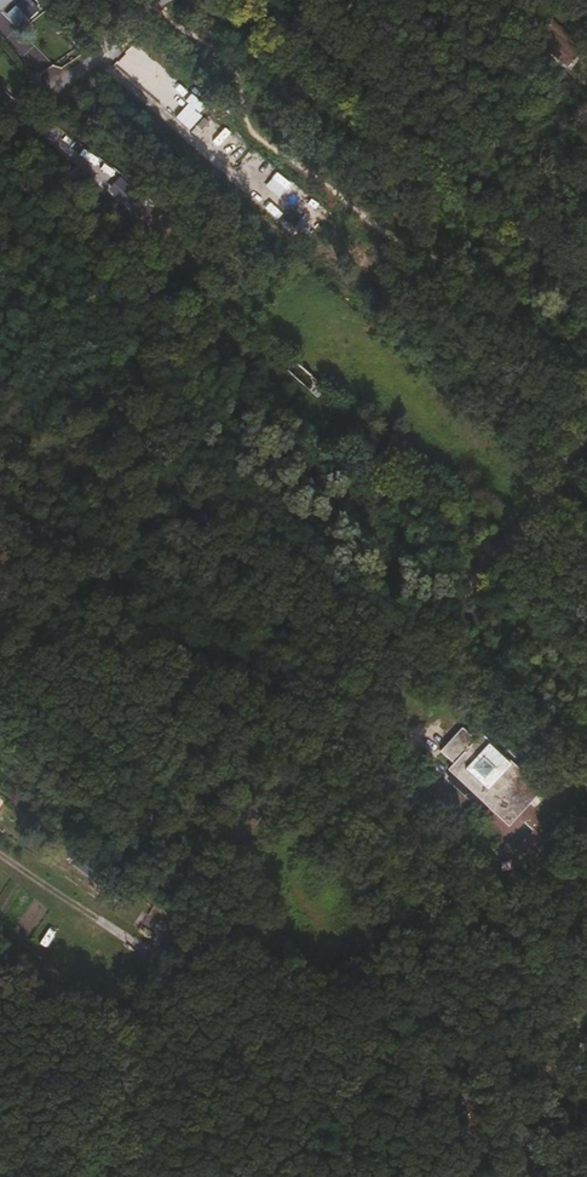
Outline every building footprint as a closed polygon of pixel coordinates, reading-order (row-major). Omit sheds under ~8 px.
[(8,11),(20,25),(39,9),(32,0),(21,0),(8,11)] [(563,71),(570,64),(549,46),(542,53),(563,71)] [(41,139),(29,154),(43,166),(56,151),(41,139)] [(74,147),(64,159),(96,186),(106,174),(74,147)] [(333,320),(319,307),(312,314),(327,327),(333,320)] [(319,350),(333,363),(337,358),(324,345),(319,350)] [(319,350),(313,357),(334,376),(338,379),(344,372),(333,363),(319,350)] [(329,389),(338,379),(334,376),(313,357),(304,367),(329,389)] [(320,404),(326,397),(295,369),(289,376),(320,404)] [(440,417),(442,415),(429,404),(419,415),(432,426),(440,417)] [(451,769),(512,828),(544,791),(483,735),(478,740),(465,728),(444,751),(457,763),(451,769)] [(10,817),(0,811),(0,831),(10,817)] [(82,853),(77,861),(91,870),(96,863),(97,862),(83,852),(82,853)]
